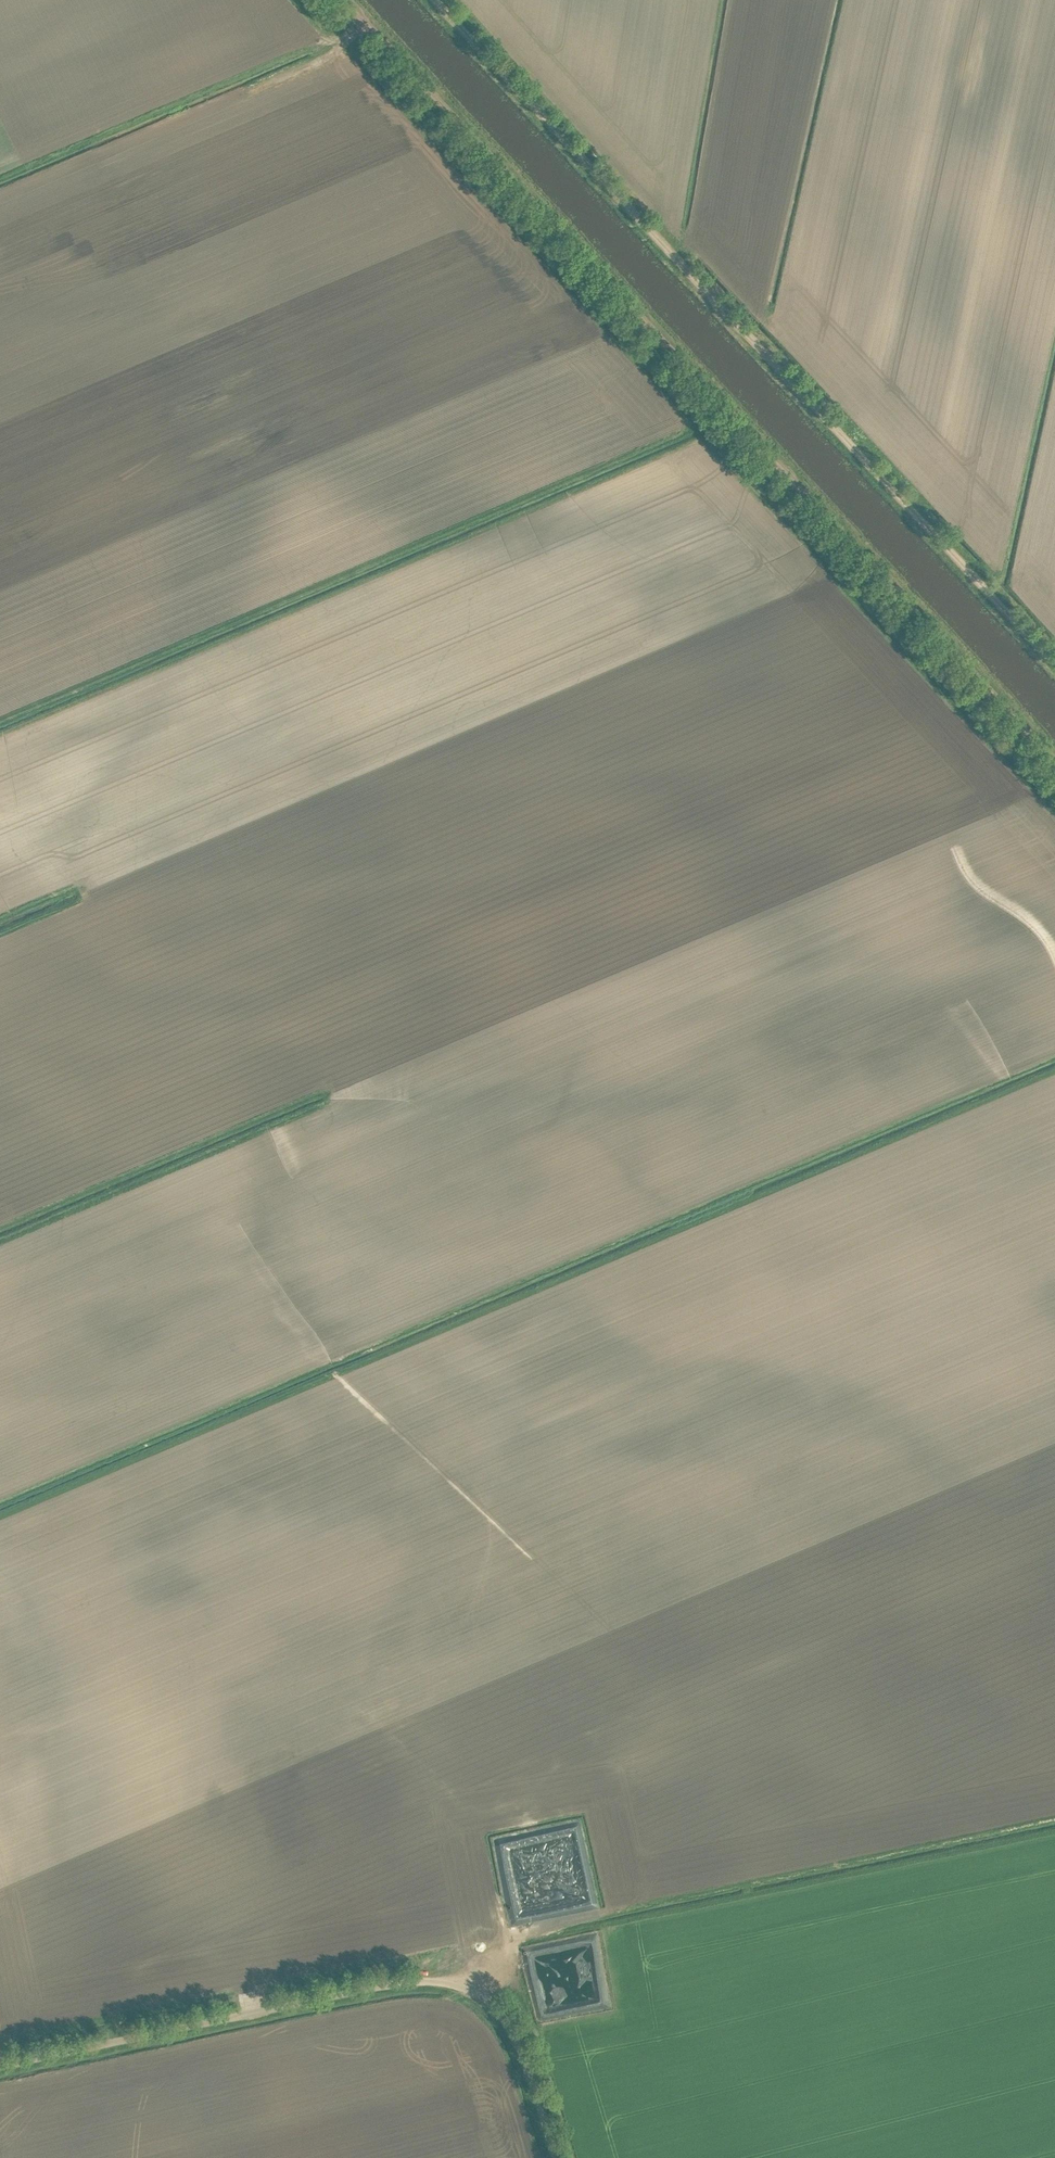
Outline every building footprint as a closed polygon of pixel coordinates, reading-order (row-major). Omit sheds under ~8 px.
[(420,1965),(425,1971),(434,1962),(429,1957),(420,1965)]
